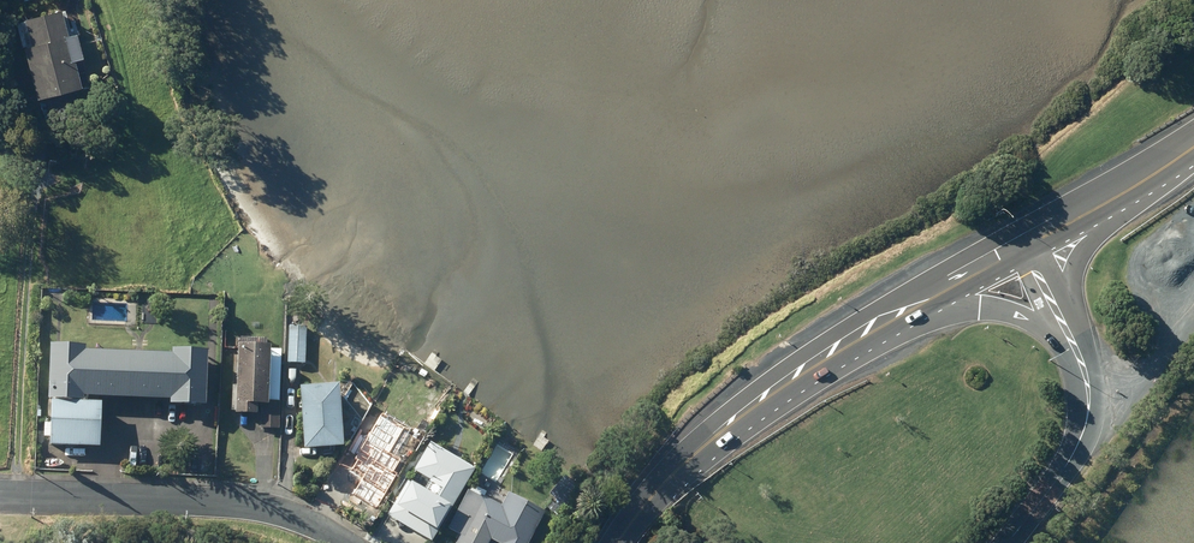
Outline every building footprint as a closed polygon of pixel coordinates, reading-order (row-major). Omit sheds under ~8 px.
[(20,17),(26,44),(20,45),(33,97),(77,85),(57,8),(20,17)] [(287,326),(285,362),(302,362),(304,326),(287,326)] [(263,400),(265,345),(235,344),(232,413),(253,414),(253,405),(258,405),(257,426),(276,427),(277,401),(263,400)] [(79,395),(166,399),(166,404),(201,406),(203,350),(167,349),(167,354),(81,350),(81,346),(46,345),(43,399),(79,400),(79,395)] [(335,385),(296,388),(300,449),(339,447),(335,385)] [(38,433),(44,433),(44,444),(94,446),(96,403),(46,401),(45,420),(38,419),(38,433)] [(381,461),(393,441),(386,437),(392,426),(390,418),(382,413),(374,415),(346,463),(358,469),(362,462),(367,465),(351,493),(373,507),(395,470),(381,461)] [(429,515),(447,480),(421,466),(426,457),(417,452),(406,470),(415,475),(394,514),(430,534),(438,520),(429,515)] [(458,535),(454,542),(487,542),(489,539),(496,542),(525,542),(542,511),(507,493),(499,506),(467,489),(446,529),(458,535)]
